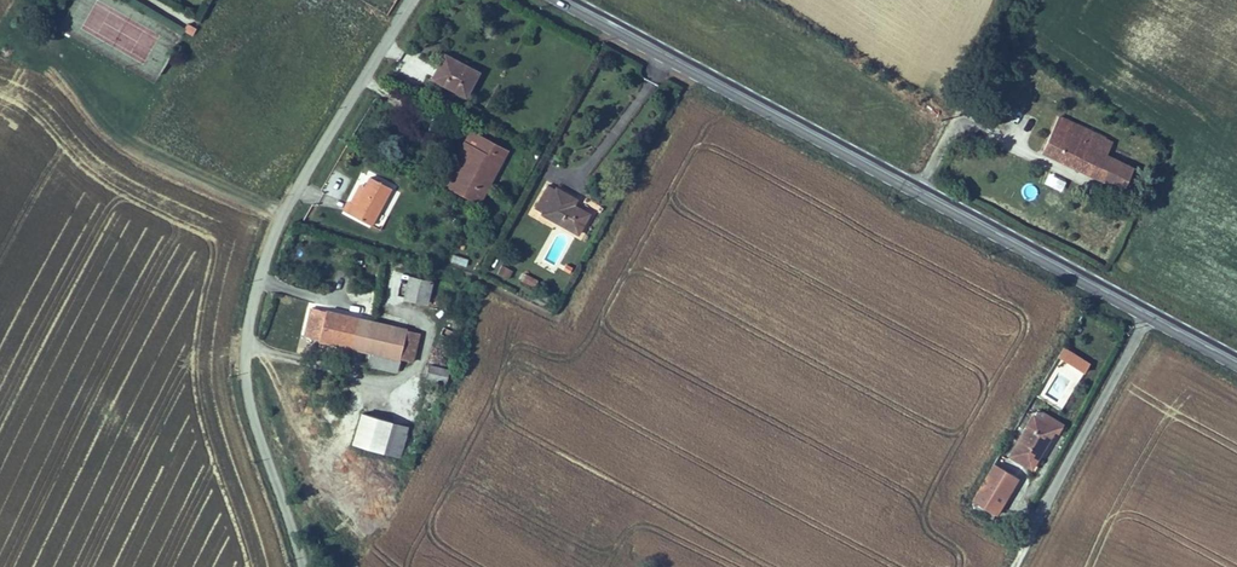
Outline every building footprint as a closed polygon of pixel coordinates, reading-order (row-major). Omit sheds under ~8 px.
[(454,87),(466,63),(431,46),(419,70),(454,87)] [(1042,149),(1123,186),(1133,165),(1099,150),(1106,135),(1059,114),(1042,149)] [(479,141),(485,130),(458,115),(447,136),(455,141),(450,153),(445,150),(434,170),(466,188),(483,154),(474,149),(479,141)] [(494,135),(485,130),(479,141),(488,146),(494,135)] [(488,146),(479,141),(474,149),(483,154),(488,146)] [(355,214),(376,176),(355,165),(339,193),(334,190),(329,201),(355,214)] [(572,224),(583,204),(570,197),(573,191),(552,179),(550,182),(542,177),(532,195),(530,200),(537,203),(537,206),(572,224)] [(453,255),(451,263),(466,267),(468,259),(453,255)] [(416,267),(397,263),(393,284),(412,288),(416,267)] [(509,280),(513,270),(502,266),(498,276),(509,280)] [(408,321),(301,300),(295,325),(362,339),(360,351),(389,356),(392,343),(403,346),(408,321)] [(440,354),(421,350),(419,361),(437,365),(440,354)] [(426,366),(425,380),(448,382),(449,368),(426,366)] [(398,409),(355,397),(346,426),(390,438),(398,409)] [(1040,408),(1011,453),(1030,465),(1053,429),(1058,432),(1063,423),(1040,408)] [(992,480),(975,513),(993,520),(1004,497),(1000,494),(1004,486),(992,480)]
